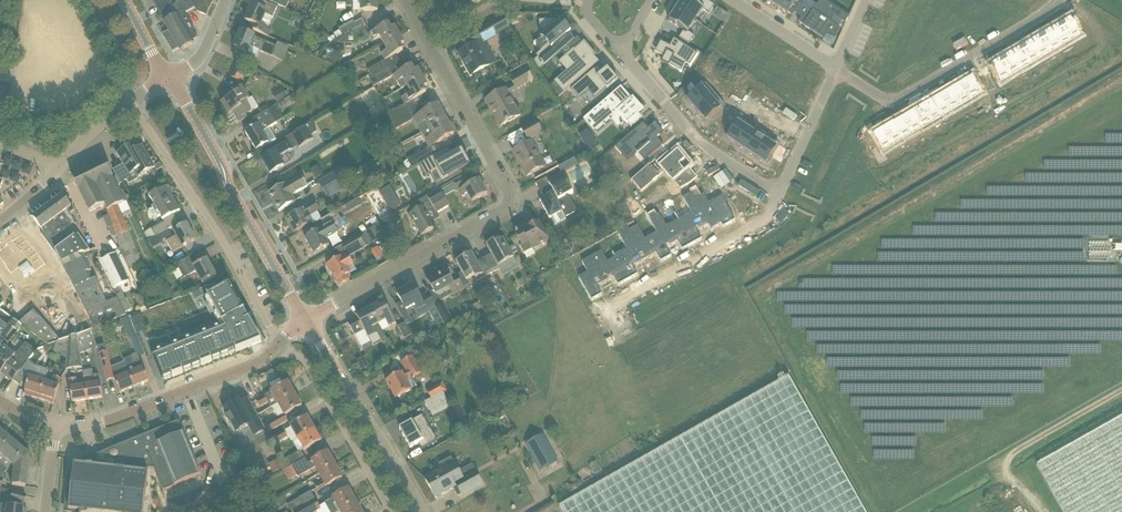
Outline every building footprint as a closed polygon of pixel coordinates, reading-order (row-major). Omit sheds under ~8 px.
[(162,17),(177,0),(151,0),(162,17)] [(172,7),(177,15),(164,22),(169,32),(162,35),(173,53),(179,49),(180,51),(183,50),(194,44),(193,42),(198,39),(194,31),(194,30),(185,14),(195,9),(197,12),(206,16),(212,4),(210,0),(200,0),(193,4),(191,0),(178,0),(172,7)] [(286,9),(289,2),(284,0),(266,0),(286,9)] [(354,12),(362,12),(362,11),(377,11),(377,0),(354,0),(354,12)] [(676,9),(695,21),(703,10),(709,14),(714,6),(705,0),(704,0),(700,7),(689,0),(682,0),(676,9)] [(767,2),(777,8),(782,0),(768,0),(767,2)] [(777,8),(787,15),(788,13),(792,16),(796,10),(801,3),(802,1),(800,0),(782,0),(777,8)] [(796,10),(803,15),(798,22),(811,31),(829,4),(823,0),(820,0),(813,11),(801,3),(796,10)] [(249,28),(269,37),(272,30),(262,26),(266,15),(273,18),(278,8),(263,1),(259,9),(252,6),(245,21),(251,24),(249,28)] [(829,4),(811,31),(824,39),(829,32),(836,36),(840,28),(829,21),(833,16),(837,9),(829,4)] [(676,9),(668,21),(684,31),(679,38),(689,45),(694,37),(688,33),(695,21),(676,9)] [(837,9),(833,16),(844,23),(845,23),(844,22),(847,17),(848,17),(837,9)] [(509,26),(504,15),(474,31),(479,41),(462,51),(462,52),(463,52),(467,58),(462,61),(471,76),(496,62),(485,42),(495,36),(494,34),(509,26)] [(1069,19),(1058,26),(1068,44),(1079,37),(1069,19)] [(352,33),(353,34),(364,27),(366,27),(362,20),(355,24),(353,21),(333,32),(338,41),(352,33)] [(533,61),(539,70),(566,47),(573,41),(568,35),(569,34),(570,34),(569,33),(570,33),(560,21),(558,22),(557,21),(557,20),(539,21),(539,28),(543,32),(540,34),(542,37),(549,44),(541,51),(536,55),(538,58),(534,61),(533,61)] [(732,23),(719,43),(730,51),(744,31),(732,23)] [(388,24),(378,29),(371,33),(375,41),(380,38),(384,44),(399,36),(394,27),(391,29),(388,24)] [(1058,26),(1048,31),(1059,49),(1068,44),(1058,26)] [(364,27),(353,34),(357,42),(369,35),(364,27)] [(234,47),(244,52),(248,53),(251,47),(260,51),(259,52),(283,62),(288,48),(278,43),(277,46),(241,31),(234,47)] [(744,31),(730,51),(742,58),(755,38),(744,31)] [(1048,31),(1038,37),(1049,55),(1059,49),(1048,31)] [(399,36),(384,44),(388,51),(382,54),(386,61),(403,52),(400,46),(404,44),(399,36)] [(1038,37),(1029,43),(1039,61),(1049,55),(1038,37)] [(755,38),(742,58),(753,66),(766,45),(755,38)] [(661,44),(656,52),(664,56),(664,57),(661,62),(669,66),(670,65),(676,68),(680,60),(690,65),(689,66),(690,66),(698,54),(674,39),(673,40),(676,42),(672,48),(670,47),(670,46),(660,41),(659,43),(661,44)] [(1029,43),(1019,49),(1029,67),(1039,61),(1029,43)] [(555,81),(554,82),(563,93),(599,62),(594,57),(596,55),(587,45),(583,49),(580,45),(574,50),(573,49),(564,57),(572,66),(567,71),(566,70),(566,71),(567,72),(556,81),(555,81)] [(766,45),(753,66),(765,73),(778,53),(766,45)] [(1019,49),(1009,54),(1020,72),(1029,67),(1019,49)] [(717,58),(723,61),(726,56),(721,52),(717,58)] [(778,53),(765,73),(776,81),(789,60),(778,53)] [(1009,54),(999,60),(1010,78),(1020,72),(1009,54)] [(726,56),(723,61),(728,65),(731,59),(726,56)] [(789,60),(776,81),(788,88),(801,68),(789,60)] [(999,60),(989,67),(999,84),(1010,78),(999,60)] [(365,72),(369,80),(387,69),(383,62),(365,72)] [(387,69),(369,80),(371,84),(379,80),(381,83),(394,77),(397,83),(403,80),(407,86),(422,78),(418,69),(414,71),(411,66),(403,71),(399,63),(387,69)] [(246,70),(239,65),(231,78),(239,82),(246,70)] [(597,67),(571,90),(579,99),(588,91),(595,99),(606,89),(607,90),(618,81),(611,73),(607,68),(602,73),(597,67)] [(744,67),(740,73),(745,76),(749,71),(744,67)] [(801,68),(788,88),(799,95),(812,75),(801,68)] [(514,86),(510,89),(512,93),(533,81),(527,70),(510,79),(514,86)] [(745,76),(751,80),(754,74),(749,71),(745,76)] [(972,76),(961,83),(972,101),(982,94),(972,76)] [(427,86),(422,78),(407,86),(411,94),(402,98),(406,104),(388,114),(392,122),(392,123),(410,112),(419,108),(414,100),(426,94),(423,88),(427,86)] [(691,81),(686,88),(692,95),(687,101),(696,112),(715,95),(702,80),(695,86),(691,81)] [(772,86),(767,82),(763,88),(768,91),(772,86)] [(961,83),(951,89),(962,106),(972,101),(961,83)] [(773,95),(777,89),(772,86),(768,91),(773,95)] [(229,99),(221,103),(229,116),(225,118),(230,128),(238,123),(247,118),(246,115),(252,111),(258,108),(252,98),(249,100),(247,97),(242,87),(233,93),(231,90),(226,94),(229,99)] [(282,89),(274,94),(279,103),(284,101),(288,98),(282,89)] [(951,89),(942,94),(952,112),(962,106),(951,89)] [(499,128),(509,122),(520,116),(516,107),(513,109),(503,92),(485,102),(499,128)] [(942,94),(932,100),(942,118),(952,112),(942,94)] [(612,95),(583,120),(594,132),(617,113),(628,126),(630,128),(642,119),(638,114),(643,110),(634,101),(632,98),(622,107),(612,95)] [(715,95),(696,112),(706,123),(725,106),(715,95)] [(288,98),(284,101),(286,105),(295,100),(292,96),(288,98)] [(791,106),(795,101),(790,97),(786,103),(791,106)] [(573,99),(563,108),(576,123),(587,114),(580,107),(573,99)] [(932,100),(922,106),(933,124),(942,118),(932,100)] [(775,109),(781,112),(784,107),(779,103),(775,109)] [(414,119),(418,126),(426,122),(430,129),(446,120),(438,105),(428,111),(414,119)] [(922,106),(912,112),(923,129),(933,124),(922,106)] [(256,151),(269,143),(269,144),(276,140),(268,127),(276,122),(268,110),(254,119),(258,125),(245,133),(256,151)] [(410,112),(392,123),(396,130),(414,119),(410,112)] [(912,112),(903,117),(913,135),(923,129),(912,112)] [(903,117),(893,123),(903,141),(913,135),(903,117)] [(446,120),(430,129),(422,133),(430,148),(454,134),(446,120)] [(530,140),(543,132),(536,121),(523,128),(530,140)] [(635,130),(615,148),(620,154),(621,154),(624,158),(625,158),(627,161),(636,153),(638,155),(644,149),(650,156),(652,154),(653,154),(657,150),(662,146),(664,148),(657,139),(659,136),(663,133),(656,125),(657,124),(656,123),(648,129),(648,130),(637,139),(632,134),(636,131),(635,130)] [(737,123),(727,139),(737,146),(748,129),(737,123)] [(893,123),(883,129),(894,147),(903,141),(893,123)] [(305,126),(291,135),(299,148),(313,139),(305,126)] [(748,129),(737,146),(746,152),(757,136),(757,135),(748,129)] [(883,129),(872,135),(883,153),(894,147),(883,129)] [(597,145),(587,130),(579,135),(589,150),(597,145)] [(757,136),(746,152),(756,159),(769,138),(770,139),(770,138),(760,131),(757,135),(757,136)] [(769,138),(756,159),(767,166),(772,158),(771,157),(779,145),(770,139),(769,138)] [(527,177),(547,165),(534,140),(513,152),(527,177)] [(271,174),(280,168),(284,166),(283,165),(290,162),(286,156),(293,151),(287,141),(277,147),(278,150),(262,160),(271,174)] [(124,166),(114,172),(120,185),(127,181),(125,177),(135,172),(138,178),(146,173),(155,168),(154,165),(154,164),(153,163),(152,162),(152,160),(150,159),(142,146),(137,149),(134,144),(126,149),(125,149),(116,154),(124,166)] [(448,147),(418,164),(425,177),(430,175),(437,171),(444,183),(462,173),(461,171),(471,165),(464,153),(457,157),(455,154),(453,155),(448,147)] [(411,168),(430,158),(429,157),(425,150),(407,160),(411,168)] [(650,165),(631,181),(641,193),(653,183),(658,179),(664,174),(671,181),(672,183),(673,182),(681,190),(691,184),(698,178),(697,178),(696,178),(687,168),(688,167),(683,170),(679,165),(685,159),(677,150),(672,154),(671,156),(668,153),(670,151),(669,151),(655,163),(662,171),(658,174),(650,165)] [(105,161),(88,169),(106,205),(105,205),(107,210),(106,210),(113,227),(118,238),(115,238),(136,283),(140,281),(134,268),(138,267),(142,265),(119,205),(126,202),(110,171),(105,161)] [(344,168),(336,173),(335,172),(318,182),(323,190),(340,180),(349,175),(344,168)] [(73,179),(78,191),(79,191),(89,213),(99,208),(103,206),(105,205),(106,205),(88,169),(87,170),(88,172),(77,177),(78,179),(74,181),(73,179)] [(553,193),(540,200),(549,218),(551,217),(556,225),(568,219),(566,216),(577,211),(568,196),(574,193),(563,173),(557,176),(547,181),(553,193)] [(285,184),(278,188),(269,193),(279,212),(296,203),(291,195),(307,186),(302,176),(286,185),(285,184)] [(487,195),(479,180),(469,186),(465,179),(454,185),(462,198),(467,195),(472,203),(487,195)] [(340,180),(323,190),(328,199),(345,189),(340,180)] [(163,221),(170,217),(180,211),(167,187),(149,196),(155,207),(148,211),(147,214),(148,216),(149,218),(150,220),(153,221),(160,217),(163,221)] [(390,187),(380,193),(391,212),(401,206),(390,187)] [(696,188),(690,191),(691,194),(709,225),(708,226),(712,232),(712,231),(712,230),(721,225),(722,226),(723,228),(735,221),(722,197),(709,205),(704,195),(701,197),(696,188)] [(366,195),(372,205),(370,205),(381,223),(392,216),(382,198),(377,189),(366,195)] [(360,190),(353,194),(356,200),(358,199),(359,198),(363,196),(360,190)] [(426,197),(434,210),(437,214),(449,206),(439,190),(426,197)] [(679,221),(692,245),(702,240),(701,238),(697,232),(708,226),(709,225),(691,194),(683,199),(688,207),(692,214),(679,221)] [(58,256),(62,264),(84,254),(90,251),(78,235),(71,225),(72,224),(67,217),(74,212),(62,196),(33,218),(44,234),(43,235),(58,256)] [(428,213),(434,210),(426,197),(418,202),(422,207),(409,215),(413,222),(414,222),(422,236),(436,228),(428,213)] [(631,199),(623,205),(633,220),(642,212),(631,199)] [(352,202),(345,206),(349,212),(355,208),(352,202)] [(294,233),(304,227),(312,222),(313,225),(322,220),(317,211),(318,211),(313,203),(300,210),(301,212),(287,220),(294,233)] [(634,223),(626,210),(621,230),(634,223)] [(326,226),(305,238),(314,255),(330,246),(326,239),(338,231),(335,226),(338,224),(340,223),(339,221),(342,219),(337,211),(334,213),(332,214),(322,220),(326,226)] [(654,212),(647,216),(657,233),(666,249),(667,249),(678,243),(681,249),(682,251),(692,245),(679,221),(666,228),(659,215),(657,216),(654,212)] [(645,213),(640,216),(645,224),(650,221),(645,213)] [(392,216),(385,221),(389,227),(396,223),(392,216)] [(144,234),(148,241),(159,235),(168,230),(164,223),(144,234)] [(196,240),(187,224),(173,232),(176,236),(166,242),(172,253),(196,240)] [(548,241),(543,234),(538,224),(528,229),(525,224),(515,229),(516,233),(515,233),(522,245),(520,246),(524,254),(548,241)] [(113,227),(109,229),(113,238),(115,238),(118,238),(113,227)] [(629,232),(645,261),(656,254),(660,260),(661,262),(671,257),(670,255),(667,249),(666,249),(657,233),(644,240),(637,227),(629,232)] [(373,228),(363,234),(342,246),(347,254),(360,246),(362,250),(380,240),(373,228)] [(615,257),(628,281),(638,275),(637,273),(633,267),(645,261),(629,232),(628,229),(619,234),(625,246),(627,250),(615,257)] [(171,236),(168,230),(159,235),(162,241),(171,236)] [(0,250),(0,255),(13,273),(29,261),(36,272),(46,264),(24,232),(14,240),(13,238),(7,243),(8,244),(0,250)] [(492,256),(485,260),(492,273),(500,268),(499,268),(515,259),(503,239),(496,243),(494,241),(486,245),(492,256)] [(391,242),(383,246),(387,254),(395,249),(391,242)] [(508,248),(509,249),(512,255),(518,251),(514,245),(508,248)] [(159,262),(167,258),(161,246),(152,250),(159,262)] [(381,248),(373,250),(375,260),(383,258),(381,248)] [(594,248),(588,251),(592,258),(598,254),(594,248)] [(588,251),(581,255),(584,262),(592,258),(588,251)] [(598,254),(592,258),(605,283),(614,278),(617,284),(618,286),(628,281),(615,257),(613,253),(612,253),(615,258),(607,263),(603,255),(601,252),(598,254)] [(477,281),(492,273),(485,260),(478,264),(472,253),(455,262),(467,282),(475,278),(477,281)] [(62,264),(92,329),(93,329),(93,328),(126,316),(125,313),(120,303),(117,299),(116,300),(104,275),(93,280),(89,272),(92,271),(84,254),(62,264)] [(129,281),(120,265),(115,255),(102,261),(107,271),(111,279),(112,279),(116,287),(129,281)] [(341,258),(328,265),(329,267),(327,268),(331,274),(332,273),(339,286),(349,280),(347,276),(356,270),(348,256),(342,259),(341,258)] [(189,257),(176,264),(184,279),(195,273),(202,285),(216,277),(207,260),(194,267),(189,258),(189,257)] [(588,273),(579,278),(583,286),(591,301),(602,295),(601,293),(597,287),(605,283),(592,258),(584,262),(582,263),(583,264),(588,273)] [(444,268),(426,278),(432,288),(434,291),(428,294),(430,298),(434,307),(438,305),(443,302),(438,294),(450,287),(453,294),(463,289),(460,285),(455,275),(449,278),(444,268)] [(2,290),(9,285),(0,274),(0,287),(2,290)] [(35,303),(45,294),(30,276),(19,284),(35,303)] [(156,357),(154,358),(162,380),(163,381),(172,377),(172,378),(183,373),(201,366),(212,362),(212,361),(236,352),(243,349),(261,342),(249,321),(245,312),(244,311),(243,311),(228,284),(217,290),(214,285),(205,288),(200,290),(204,298),(207,296),(208,298),(226,330),(156,357)] [(434,307),(430,298),(427,294),(420,298),(413,286),(397,294),(402,303),(396,306),(401,313),(415,305),(420,314),(434,307)] [(172,289),(169,290),(174,301),(182,298),(179,292),(175,295),(172,289)] [(141,310),(146,307),(140,295),(135,297),(141,310)] [(4,313),(8,306),(0,300),(0,310),(4,313)] [(126,300),(120,303),(125,313),(132,310),(126,300)] [(379,304),(370,309),(379,325),(386,321),(389,326),(396,323),(386,306),(381,308),(379,304)] [(453,323),(443,304),(435,308),(442,321),(446,327),(453,323)] [(471,305),(465,309),(469,314),(474,311),(471,305)] [(32,309),(17,323),(22,327),(48,346),(56,343),(61,341),(32,309)] [(347,323),(355,336),(364,331),(368,338),(382,331),(379,325),(370,309),(361,314),(362,315),(347,323)] [(134,324),(142,321),(139,315),(131,318),(134,324)] [(144,355),(128,317),(121,320),(129,340),(131,339),(137,354),(138,358),(144,355)] [(18,332),(22,327),(17,323),(13,320),(9,325),(18,332)] [(120,331),(117,322),(110,324),(113,334),(120,331)] [(405,339),(412,335),(405,323),(398,327),(405,339)] [(80,334),(81,354),(97,348),(92,331),(93,329),(92,329),(80,334)] [(343,332),(337,335),(340,340),(346,336),(343,332)] [(80,334),(69,338),(66,371),(82,369),(80,334)] [(56,343),(55,347),(67,351),(68,339),(61,341),(56,343)] [(26,366),(25,365),(37,350),(25,344),(15,356),(5,348),(0,354),(0,373),(0,374),(1,373),(12,382),(13,380),(19,373),(22,370),(26,366)] [(364,356),(356,361),(361,371),(370,366),(364,356)] [(396,399),(405,394),(412,390),(417,387),(412,378),(423,372),(414,356),(403,362),(408,371),(403,373),(403,372),(386,382),(396,399)] [(129,374),(134,387),(149,381),(140,360),(133,363),(131,358),(124,360),(125,362),(126,366),(129,374)] [(109,361),(101,363),(106,381),(114,379),(116,383),(120,393),(134,387),(129,374),(126,366),(125,362),(112,368),(109,361)] [(24,394),(39,399),(44,382),(37,379),(40,372),(32,369),(24,394)] [(20,386),(27,375),(22,370),(19,373),(13,380),(20,386)] [(91,377),(83,377),(85,385),(87,400),(103,398),(99,375),(91,377)] [(44,382),(39,399),(53,404),(61,379),(54,376),(51,384),(44,382)] [(789,377),(559,506),(563,511),(865,511),(789,377)] [(77,379),(68,380),(70,392),(72,403),(87,400),(85,385),(78,386),(77,379)] [(260,407),(268,402),(271,408),(277,404),(295,394),(289,382),(264,396),(256,401),(260,407)] [(443,392),(445,394),(448,392),(442,382),(427,390),(431,398),(443,392)] [(431,398),(425,402),(433,417),(451,408),(443,392),(431,398)] [(295,394),(277,404),(283,416),(284,416),(292,411),(302,406),(295,394)] [(182,404),(186,416),(201,411),(197,399),(182,404)] [(226,407),(223,408),(223,409),(226,414),(225,415),(228,422),(230,421),(235,432),(248,426),(253,437),(264,431),(252,407),(244,411),(239,400),(232,404),(231,402),(225,406),(226,407)] [(459,408),(454,410),(459,418),(464,416),(459,408)] [(422,415),(399,429),(410,448),(419,443),(422,449),(437,441),(422,415)] [(283,416),(265,426),(268,432),(287,422),(284,416),(283,416)] [(298,423),(290,427),(290,428),(294,434),(297,439),(315,429),(308,417),(298,423)] [(1037,465),(1063,511),(1121,511),(1121,417),(1037,465)] [(163,492),(201,476),(178,421),(120,445),(117,469),(74,464),(73,473),(72,473),(71,486),(72,486),(69,511),(80,511),(144,511),(149,469),(154,470),(163,492)] [(9,439),(3,434),(3,432),(0,429),(0,449),(9,439)] [(315,429),(297,439),(303,451),(321,441),(315,429)] [(284,431),(276,435),(279,442),(288,438),(287,437),(284,431)] [(543,470),(558,462),(543,435),(528,443),(543,470)] [(23,451),(22,450),(22,449),(22,447),(17,443),(14,444),(9,439),(0,449),(0,465),(6,470),(6,471),(11,465),(22,452),(23,451)] [(301,451),(284,461),(288,468),(305,459),(301,451)] [(27,455),(22,452),(11,465),(13,467),(11,485),(25,487),(28,455),(27,455)] [(305,459),(288,468),(288,469),(292,466),(298,477),(316,468),(319,474),(335,465),(328,452),(308,463),(305,459)] [(452,487),(456,485),(462,497),(482,486),(476,474),(463,480),(451,458),(439,464),(441,469),(425,478),(435,498),(453,488),(452,487)] [(274,474),(282,470),(277,461),(269,466),(274,474)] [(318,492),(332,483),(342,478),(335,465),(319,474),(324,482),(315,487),(318,492)] [(329,511),(338,511),(356,502),(349,489),(324,503),(329,511)] [(26,509),(22,509),(22,508),(21,508),(21,504),(23,505),(25,496),(12,492),(9,501),(11,501),(10,507),(6,506),(7,506),(0,505),(0,511),(26,511),(26,509)] [(305,495),(299,499),(304,507),(310,503),(305,495)] [(320,509),(316,501),(296,511),(315,511),(320,509)] [(338,511),(339,511),(340,511),(341,511),(361,511),(356,502),(338,511)]
